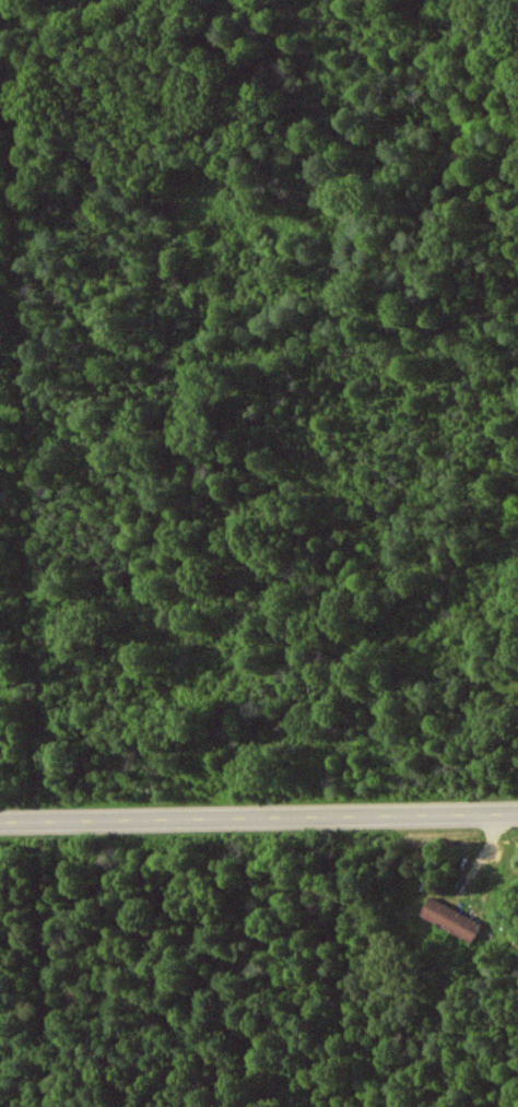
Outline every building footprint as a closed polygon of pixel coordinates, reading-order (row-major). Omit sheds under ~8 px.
[(418,916),(470,944),(480,926),(428,898),(418,916)]
